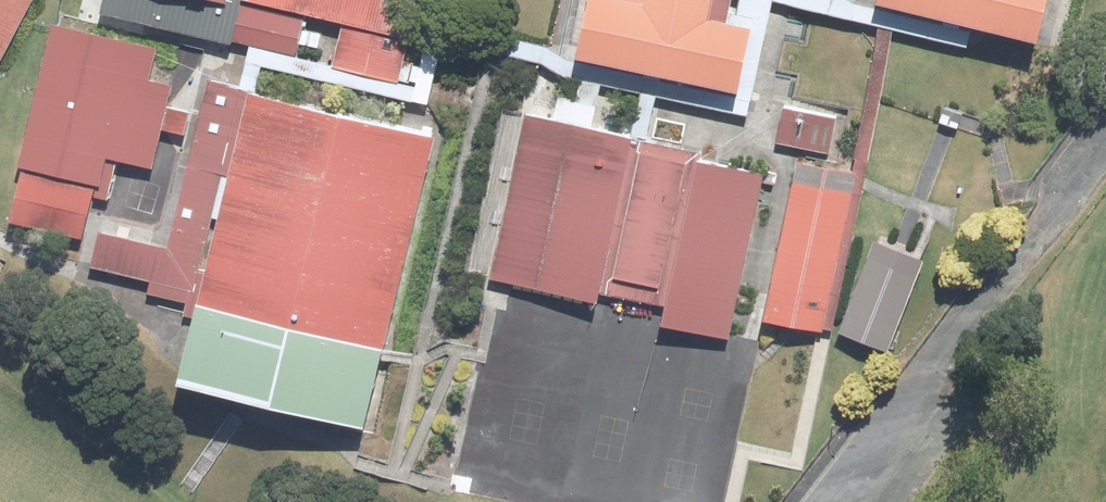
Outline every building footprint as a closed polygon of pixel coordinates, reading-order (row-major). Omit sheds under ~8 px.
[(37,0),(0,0),(0,62),(37,0)] [(108,9),(303,53),(313,9),(353,18),(342,63),(404,77),(422,0),(110,0),(108,9)] [(585,42),(752,80),(766,19),(723,9),(725,0),(595,0),(585,42)] [(1050,27),(1057,0),(939,0),(1050,27)] [(182,55),(63,25),(11,231),(86,250),(112,148),(156,159),(182,55)] [(246,116),(252,89),(211,79),(174,243),(106,228),(96,268),(156,282),(154,294),(189,302),(186,315),(198,318),(211,262),(207,261),(217,216),(223,217),(246,116)] [(431,129),(263,92),(197,369),(367,415),(431,129)] [(844,106),(792,93),(781,136),(833,149),(844,106)] [(642,131),(532,108),(496,278),(605,301),(607,291),(669,304),(665,321),(730,335),(767,164),(641,138),(642,131)] [(860,174),(803,162),(771,315),(828,326),(860,174)] [(934,257),(882,236),(846,324),(897,345),(934,257)] [(0,250),(0,276),(11,256),(0,250)]
